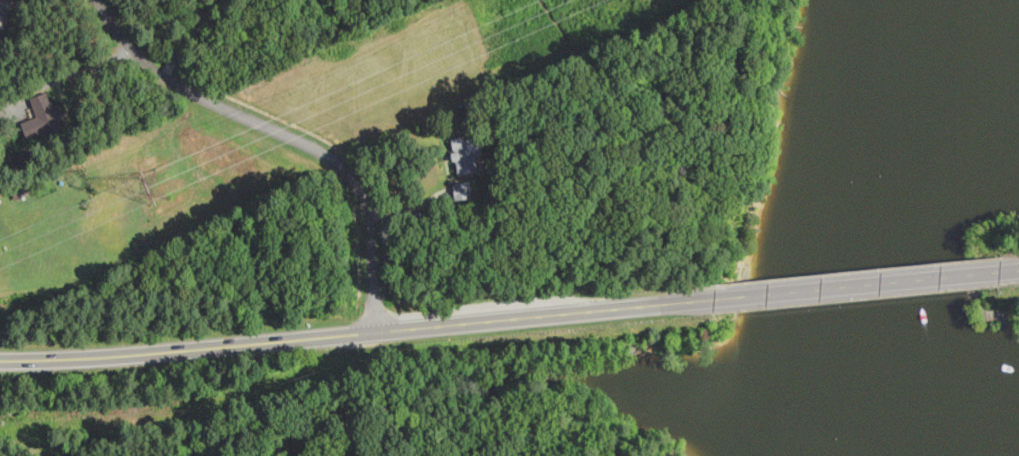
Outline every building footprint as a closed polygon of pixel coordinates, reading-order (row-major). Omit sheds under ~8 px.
[(2,35),(0,35),(0,0),(16,0),(16,9),(11,9),(11,21),(9,21),(9,29),(6,30),(6,32),(2,33),(2,35)] [(33,98),(50,92),(53,99),(55,98),(58,105),(62,104),(67,116),(68,120),(63,122),(65,128),(47,135),(45,131),(29,138),(24,124),(40,117),(33,98)] [(453,138),(455,151),(453,152),(454,156),(455,161),(457,160),(460,174),(482,171),(479,156),(486,155),(483,138),(468,141),(467,136),(453,138)] [(456,184),(457,191),(459,201),(477,199),(474,181),(456,184)]
